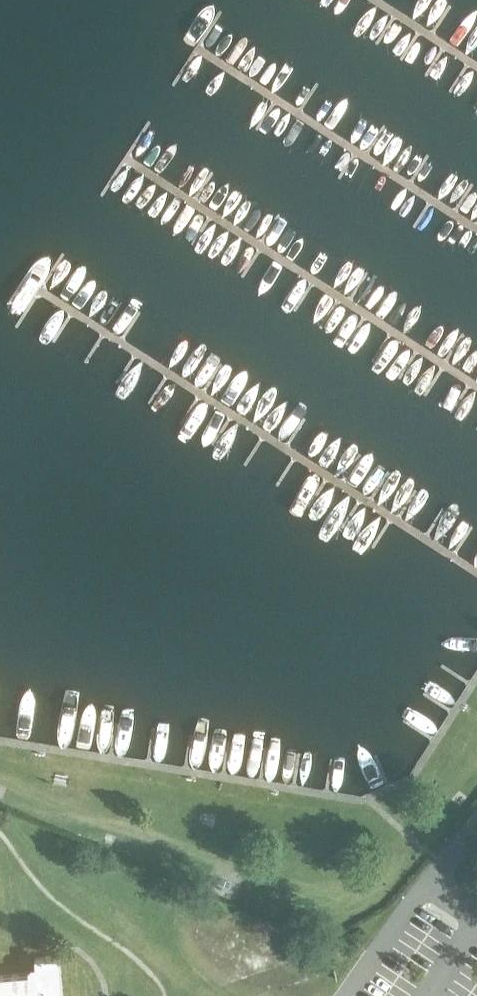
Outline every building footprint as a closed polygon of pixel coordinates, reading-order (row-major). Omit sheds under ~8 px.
[(62,982),(61,970),(60,956),(45,958),(45,957),(36,957),(36,965),(32,966),(29,969),(30,973),(0,976),(0,995),(63,995),(62,982)]
